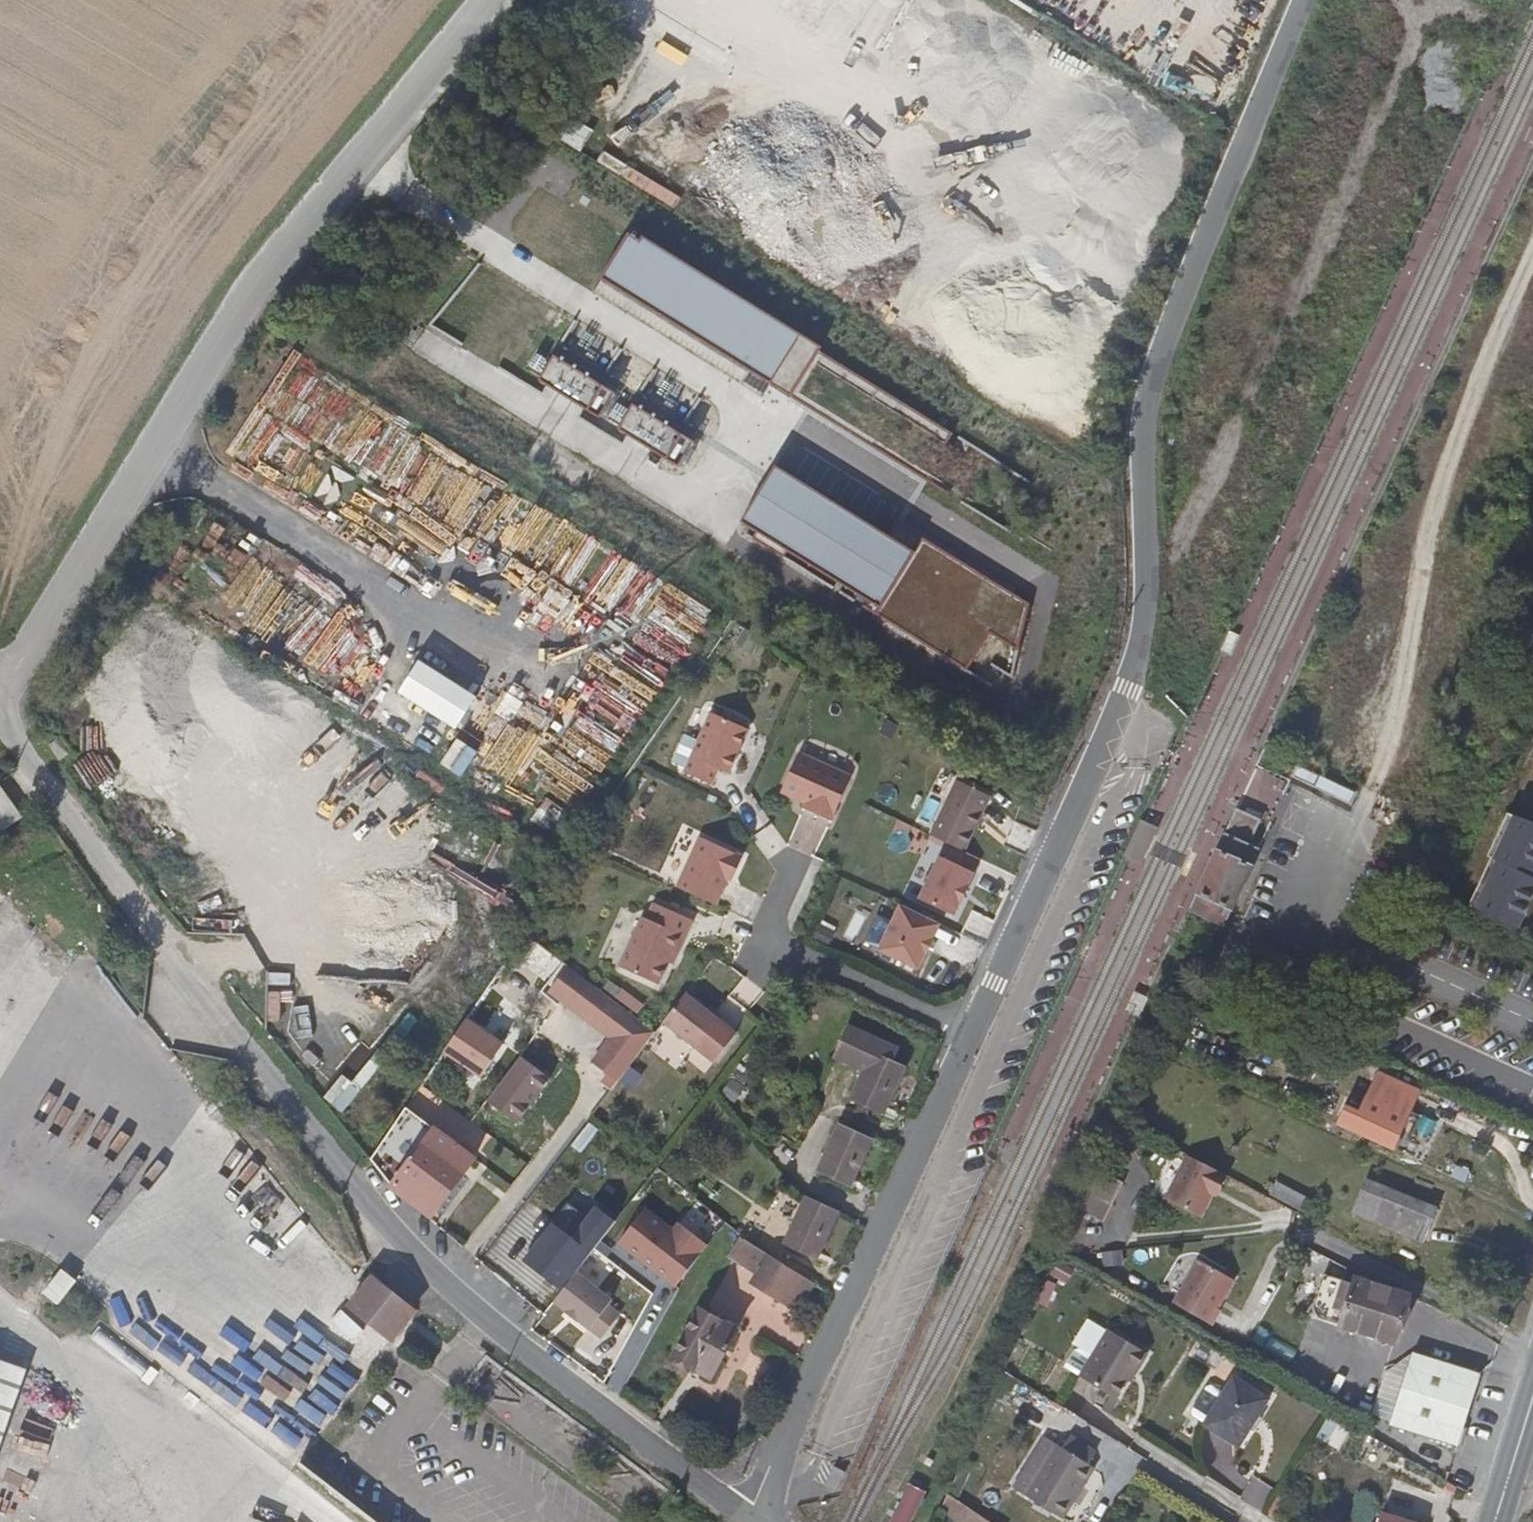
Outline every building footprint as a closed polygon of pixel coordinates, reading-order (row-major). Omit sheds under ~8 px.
[(665,105),(673,112),(649,137),(676,162),(699,138),(709,148),(740,116),(695,74),(665,105)] [(728,231),(774,259),(791,232),(745,204),(728,231)] [(630,237),(603,281),(793,399),(821,354),(824,348),(646,240),(643,245),(630,237)] [(953,434),(821,354),(793,399),(926,479),(929,475),(966,497),(962,503),(1021,539),(1036,514),(1018,503),(1031,481),(967,443),(962,451),(948,443),(953,434)] [(917,554),(779,469),(745,523),(758,531),(754,538),(785,556),(788,551),(883,609),(917,554)] [(917,554),(883,609),(880,614),(968,671),(991,634),(1020,649),(1030,605),(926,542),(917,554)] [(421,650),(397,689),(457,726),(481,687),(421,650)] [(726,778),(745,733),(708,717),(680,777),(709,791),(717,774),(726,778)] [(830,826),(850,781),(796,757),(778,796),(803,807),(800,813),(830,826)] [(962,857),(989,801),(956,785),(928,841),(929,841),(951,852),(954,853),(962,857)] [(0,790),(0,840),(28,820),(5,786),(0,790)] [(1238,803),(1227,826),(1244,833),(1261,842),(1272,819),(1238,803)] [(1479,915),(1500,871),(1492,867),(1507,832),(1481,819),(1479,823),(1443,899),(1479,915)] [(1241,890),(1255,858),(1254,857),(1236,849),(1220,842),(1213,858),(1206,875),(1200,888),(1190,910),(1225,926),(1241,890)] [(731,881),(738,864),(694,845),(672,896),(713,913),(726,880),(731,881)] [(958,909),(979,866),(962,857),(954,853),(951,852),(944,865),(936,861),(915,904),(951,921),(957,909),(958,909)] [(675,960),(691,926),(651,909),(645,924),(639,923),(616,974),(656,991),(671,958),(675,960)] [(938,928),(901,910),(890,931),(881,951),(879,955),(917,973),(925,958),(927,959),(935,942),(932,940),(938,928)] [(867,944),(881,951),(890,931),(877,925),(867,944)] [(608,1021),(517,951),(503,971),(595,1042),(608,1021)] [(547,1006),(499,972),(487,992),(568,1051),(544,1085),(544,1088),(555,1094),(559,1096),(595,1042),(551,1010),(547,1006)] [(713,1067),(735,1038),(682,999),(680,1001),(660,1028),(713,1067)] [(651,1040),(615,1011),(608,1021),(595,1042),(630,1068),(651,1040)] [(882,1119),(906,1071),(894,1066),(899,1055),(850,1031),(836,1060),(866,1075),(852,1104),(882,1119)] [(448,1067),(464,1041),(457,1033),(445,1050),(421,1084),(427,1087),(442,1065),(448,1067)] [(590,1121),(630,1068),(595,1042),(559,1096),(569,1103),(568,1106),(590,1121)] [(1387,1149),(1413,1094),(1372,1074),(1345,1130),(1387,1149)] [(477,1104),(484,1092),(471,1085),(466,1098),(477,1104)] [(434,1224),(474,1168),(447,1146),(467,1120),(430,1091),(412,1118),(400,1111),(366,1157),(379,1170),(405,1199),(425,1220),(434,1224)] [(849,1191),(871,1145),(840,1131),(818,1177),(849,1191)] [(1166,1201),(1202,1220),(1225,1176),(1189,1158),(1166,1201)] [(1103,1229),(1125,1187),(1101,1173),(1080,1217),(1103,1229)] [(1304,1208),(1310,1196),(1278,1181),(1272,1192),(1304,1208)] [(1420,1245),(1435,1213),(1390,1192),(1376,1223),(1420,1245)] [(816,1266),(838,1216),(807,1203),(785,1251),(816,1266)] [(657,1233),(633,1265),(676,1297),(700,1265),(657,1233)] [(814,1297),(818,1288),(802,1278),(758,1249),(744,1240),(730,1264),(755,1282),(749,1292),(782,1310),(794,1292),(805,1299),(808,1294),(814,1297)] [(511,1276),(553,1307),(570,1284),(577,1275),(534,1244),(511,1276)] [(58,1301),(78,1277),(62,1264),(42,1288),(58,1301)] [(1234,1284),(1197,1264),(1174,1308),(1212,1329),(1220,1314),(1215,1312),(1220,1303),(1223,1304),(1234,1284)] [(417,1313),(373,1279),(350,1308),(394,1342),(417,1313)] [(1393,1344),(1407,1297),(1352,1279),(1351,1284),(1341,1281),(1332,1310),(1342,1314),(1338,1327),(1393,1344)] [(553,1307),(547,1316),(561,1326),(558,1330),(570,1339),(573,1336),(587,1346),(611,1314),(570,1284),(553,1307)] [(714,1385),(738,1335),(694,1311),(669,1362),(714,1385)] [(1117,1405),(1129,1385),(1134,1384),(1148,1358),(1109,1334),(1092,1361),(1077,1383),(1111,1406),(1117,1405)] [(1456,1445),(1478,1373),(1424,1356),(1411,1352),(1390,1424),(1456,1445)] [(1064,1374),(1077,1383),(1092,1361),(1082,1355),(1075,1357),(1064,1374)] [(26,1373),(0,1364),(0,1445),(26,1373)] [(1239,1455),(1269,1402),(1231,1381),(1221,1398),(1210,1391),(1205,1392),(1190,1416),(1191,1423),(1203,1428),(1201,1431),(1239,1455)] [(1092,1477),(1088,1471),(1096,1461),(1066,1441),(1059,1450),(1054,1450),(1022,1501),(1053,1521),(1064,1521),(1092,1477)] [(922,1494),(906,1487),(890,1521),(909,1521),(922,1494)] [(1425,1521),(1387,1512),(1384,1521),(1425,1521)]
